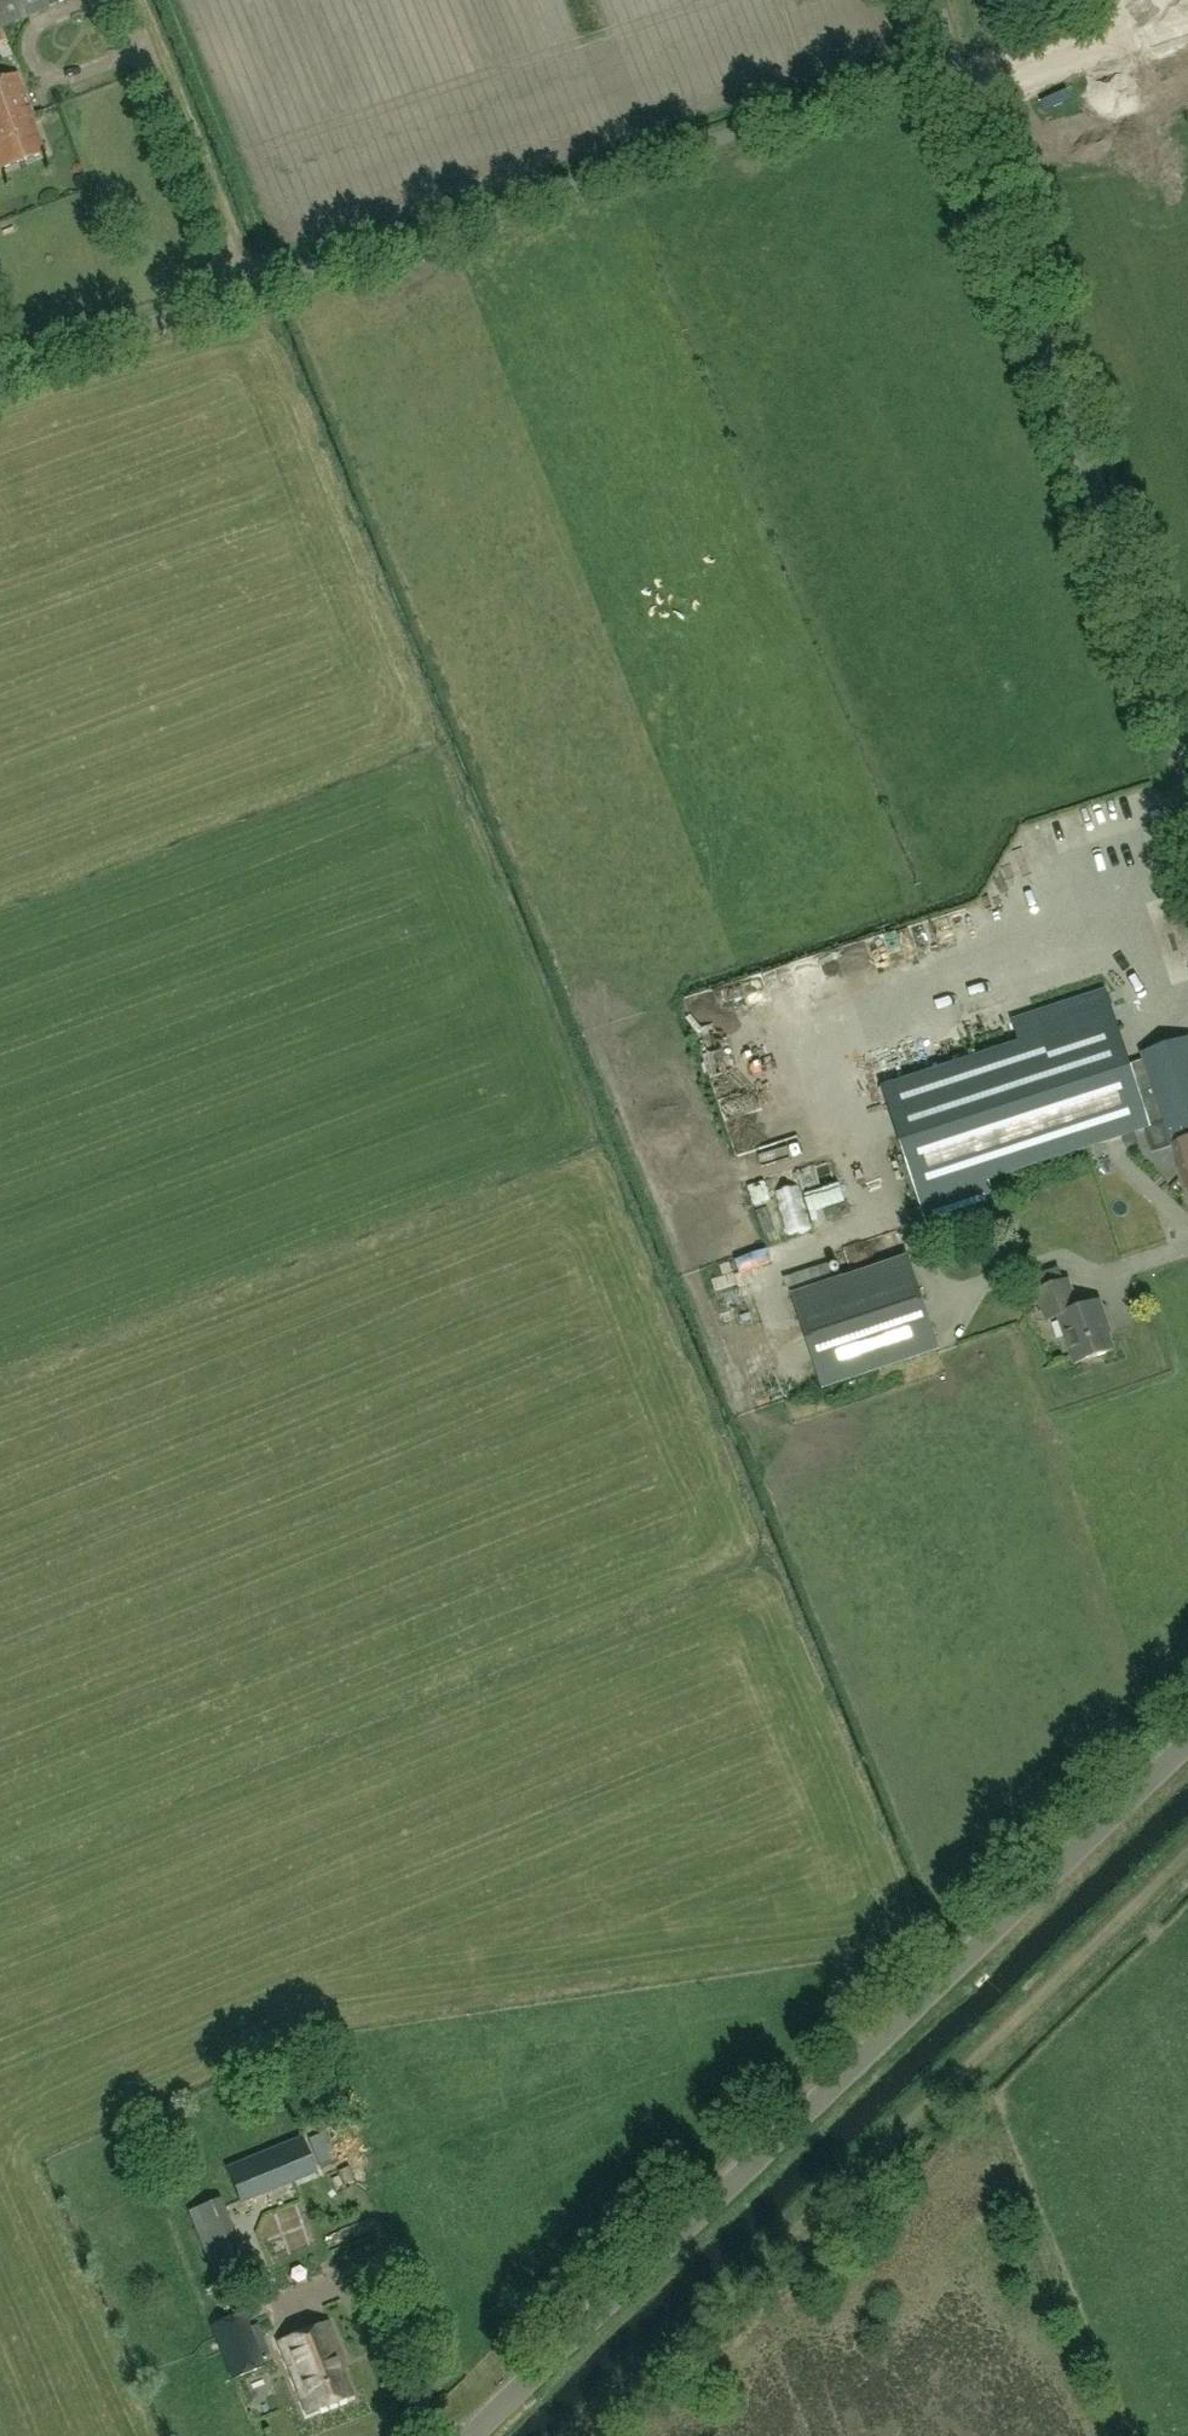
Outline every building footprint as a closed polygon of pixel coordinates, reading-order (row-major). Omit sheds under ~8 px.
[(48,7),(69,0),(0,0),(0,25),(48,7)] [(1151,24),(1187,8),(1187,0),(1140,0),(1151,24)] [(0,80),(0,168),(44,153),(28,109),(29,109),(17,74),(0,80)] [(1125,883),(1119,895),(1136,903),(1142,892),(1125,883)] [(902,1146),(928,1226),(997,1203),(990,1181),(1150,1128),(1149,1126),(1165,1121),(1187,1195),(1187,1039),(1144,1053),(1145,1058),(1129,1064),(1112,1012),(883,1088),(902,1146)] [(824,1189),(824,1163),(811,1163),(810,1189),(824,1189)] [(939,1350),(908,1256),(793,1295),(824,1388),(939,1350)] [(1067,1279),(1037,1290),(1048,1320),(1061,1315),(1078,1363),(1115,1350),(1105,1322),(1108,1321),(1100,1300),(1078,1308),(1067,1279)] [(239,2202),(254,2196),(241,2163),(226,2169),(239,2202)] [(254,2337),(243,2310),(209,2323),(230,2378),(264,2364),(254,2337)] [(337,2361),(341,2359),(343,2359),(327,2319),(277,2339),(306,2412),(350,2395),(337,2361)]
